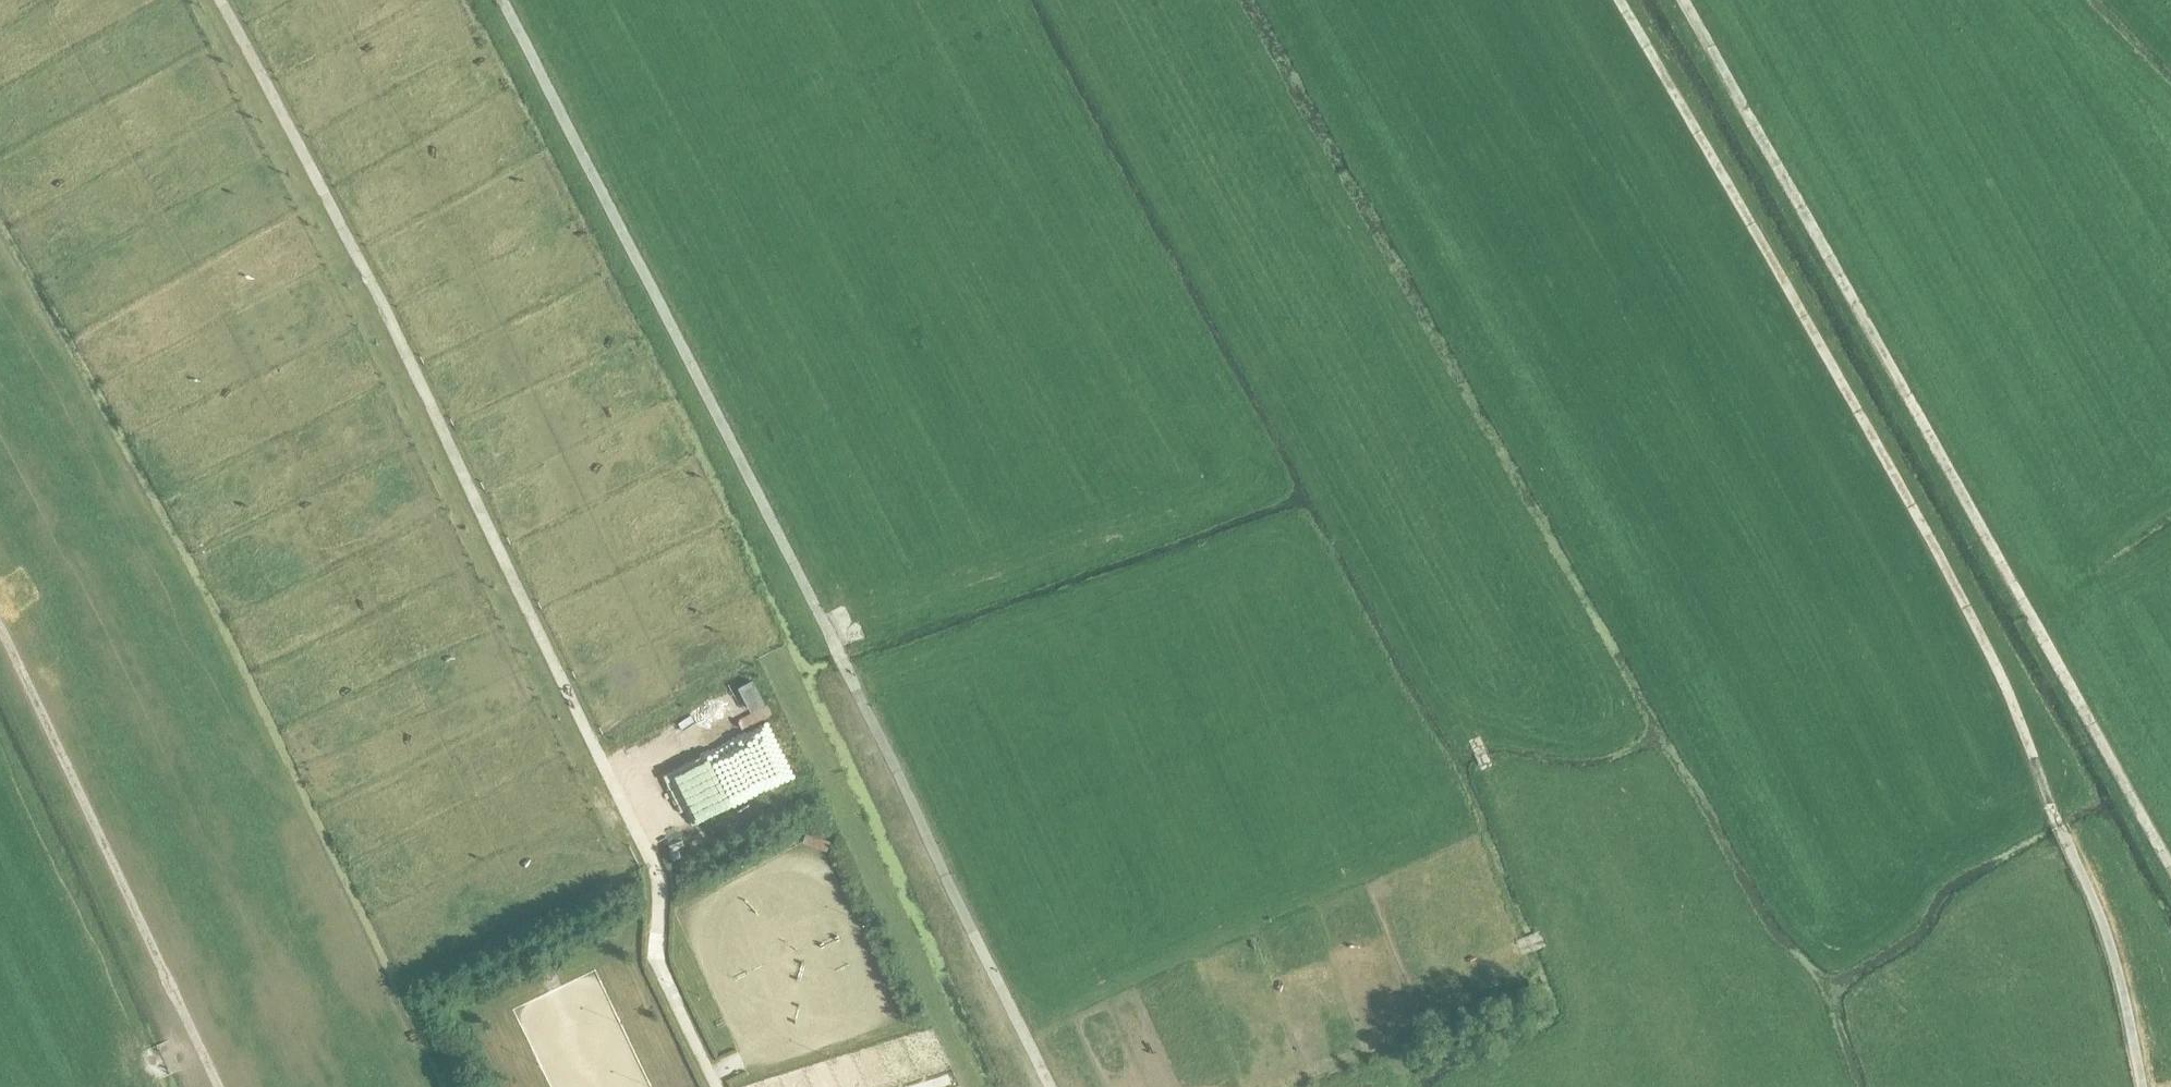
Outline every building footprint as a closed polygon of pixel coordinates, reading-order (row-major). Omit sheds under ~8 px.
[(677,778),(694,818),(811,767),(786,712),(707,746),(714,762),(677,778)]
